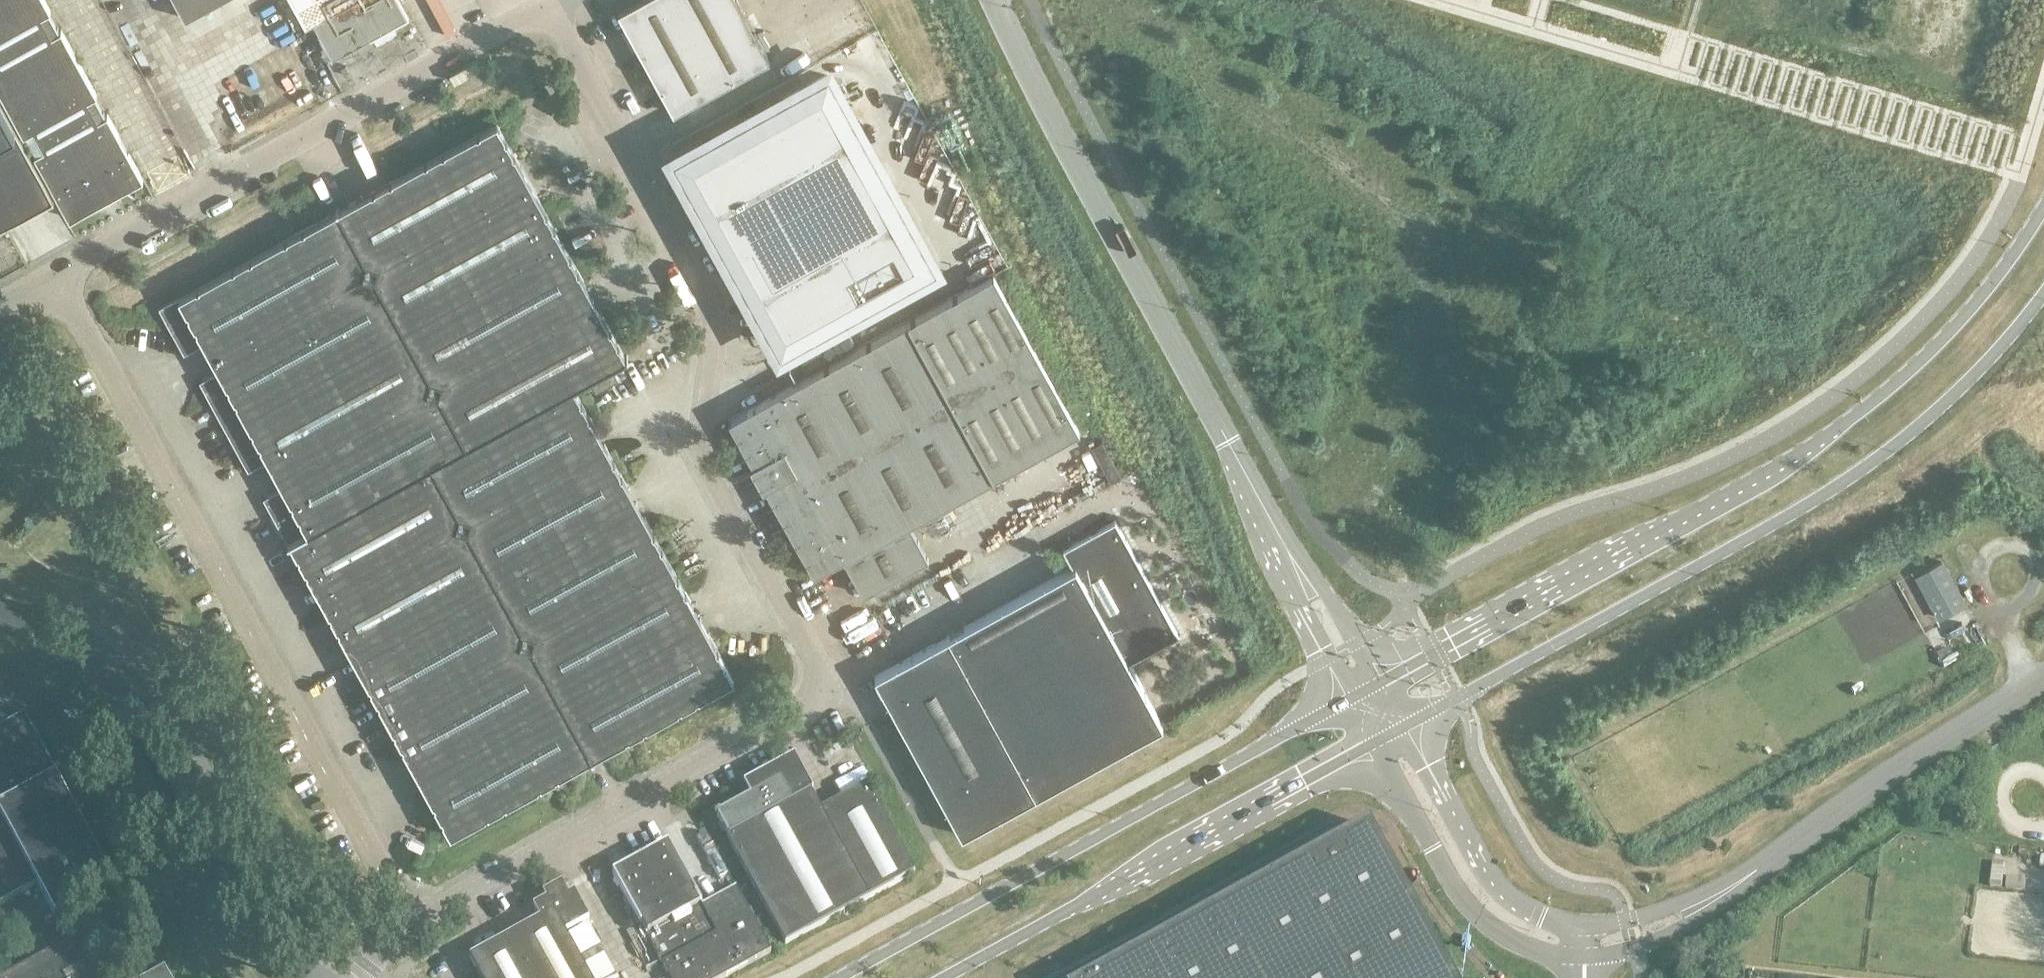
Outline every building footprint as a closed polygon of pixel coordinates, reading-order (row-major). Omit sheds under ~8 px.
[(24,134),(26,133),(36,152),(34,153),(70,218),(96,203),(96,202),(116,191),(117,192),(144,178),(108,113),(106,114),(95,94),(97,93),(62,29),(60,30),(49,10),(51,9),(46,0),(0,0),(0,90),(24,134)] [(185,17),(211,3),(211,2),(214,0),(176,0),(185,17)] [(617,11),(673,111),(769,58),(736,0),(637,0),(617,11)] [(826,74),(672,159),(730,264),(758,249),(754,241),(760,232),(742,220),(748,211),(731,199),(730,199),(723,185),(737,178),(731,167),(773,144),(779,154),(793,147),(801,160),(800,161),(801,182),(812,181),(812,182),(812,203),(824,202),(840,231),(875,212),(857,180),(878,168),(872,157),(851,169),(840,149),(861,137),(856,127),(834,138),(823,117),(847,104),(854,99),(843,78),(826,74)] [(758,249),(730,264),(672,159),(660,165),(776,376),(946,283),(847,104),(823,117),(834,138),(856,127),(861,137),(840,149),(851,169),(872,157),(878,168),(857,180),(875,212),(840,231),(824,202),(812,203),(812,182),(812,181),(801,182),(800,161),(801,160),(793,147),(779,154),(773,144),(731,167),(737,178),(723,185),(730,199),(731,199),(748,211),(742,220),(760,232),(754,241),(758,249)] [(0,107),(0,170),(24,157),(47,199),(50,198),(0,107)] [(496,122),(392,179),(359,197),(339,208),(337,206),(335,207),(336,210),(162,306),(187,351),(203,379),(290,538),(288,539),(288,541),(289,542),(291,540),(315,583),(322,597),(323,597),(347,642),(355,656),(362,669),(411,758),(418,772),(419,773),(427,786),(452,831),(512,797),(732,677),(708,631),(692,604),(637,502),(628,488),(628,487),(596,430),(572,386),(589,377),(611,365),(625,357),(601,312),(600,311),(592,297),(585,283),(528,180),(521,167),(496,122)] [(993,273),(815,370),(728,418),(729,420),(730,420),(753,461),(752,461),(765,485),(766,485),(812,569),(811,570),(812,572),(842,556),(862,592),(927,557),(909,522),(1079,429),(993,273)] [(618,378),(611,365),(589,377),(596,390),(618,378)] [(1072,566),(900,661),(874,675),(962,834),(1162,724),(1128,661),(1177,634),(1114,518),(1062,547),(1072,566)] [(1939,561),(1927,567),(1939,589),(1930,594),(1941,614),(1962,603),(1939,561)] [(1948,649),(1938,655),(1944,667),(1955,662),(1948,649)] [(0,733),(0,906),(37,886),(55,921),(115,889),(24,720),(0,733)] [(742,787),(750,799),(716,818),(727,838),(726,838),(785,945),(915,874),(866,786),(821,811),(811,794),(812,793),(793,758),(742,787)] [(1368,826),(1092,977),(1451,977),(1368,826)] [(662,966),(669,977),(724,977),(770,953),(735,888),(702,907),(668,844),(612,875),(662,966)] [(561,886),(544,895),(547,900),(534,908),(540,919),(470,959),(480,977),(589,977),(565,934),(588,922),(573,895),(567,899),(561,886)] [(1,977),(100,977),(78,937),(1,977)]
